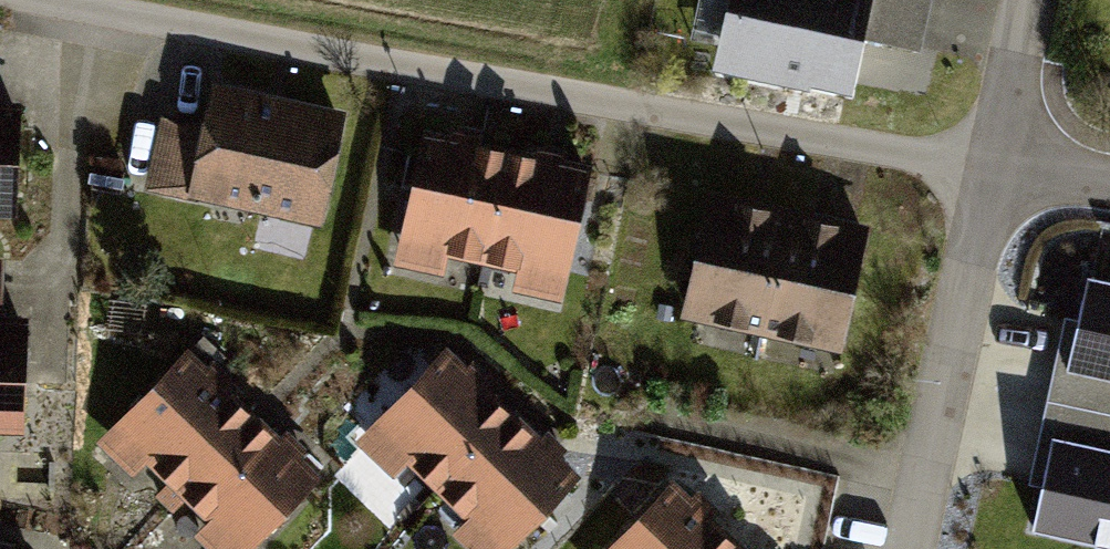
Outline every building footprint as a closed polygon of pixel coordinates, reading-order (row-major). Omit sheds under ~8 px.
[(866,0),(726,0),(711,68),(844,98),(866,0)] [(349,110),(216,84),(206,137),(167,130),(153,200),(325,233),(349,110)] [(14,218),(19,106),(0,105),(0,217),(14,218)] [(595,180),(430,139),(400,260),(565,300),(595,180)] [(870,226),(713,199),(693,312),(850,340),(870,226)] [(1091,278),(1071,369),(1109,377),(1109,282),(1091,278)] [(11,434),(15,321),(0,320),(0,434),(11,434)] [(91,445),(193,548),(241,548),(313,480),(187,351),(91,445)] [(350,441),(466,548),(496,548),(563,477),(431,354),(350,441)] [(1059,440),(1039,531),(1109,546),(1109,451),(1059,440)] [(603,548),(722,548),(662,490),(603,548)]
